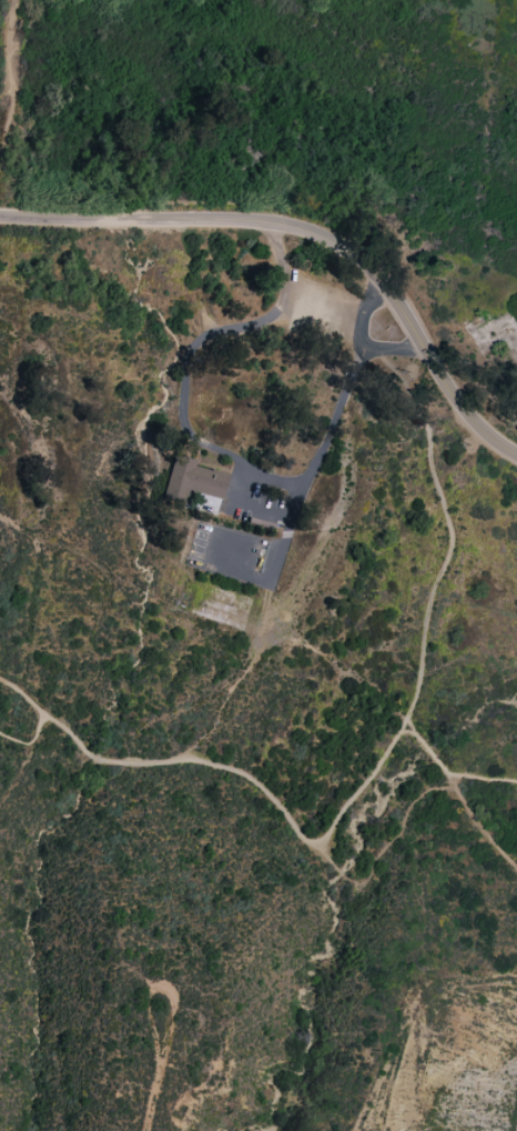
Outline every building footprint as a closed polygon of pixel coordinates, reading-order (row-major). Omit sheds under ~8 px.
[(178,454),(164,500),(190,507),(193,493),(222,502),(230,474),(197,466),(199,460),(178,454)]
